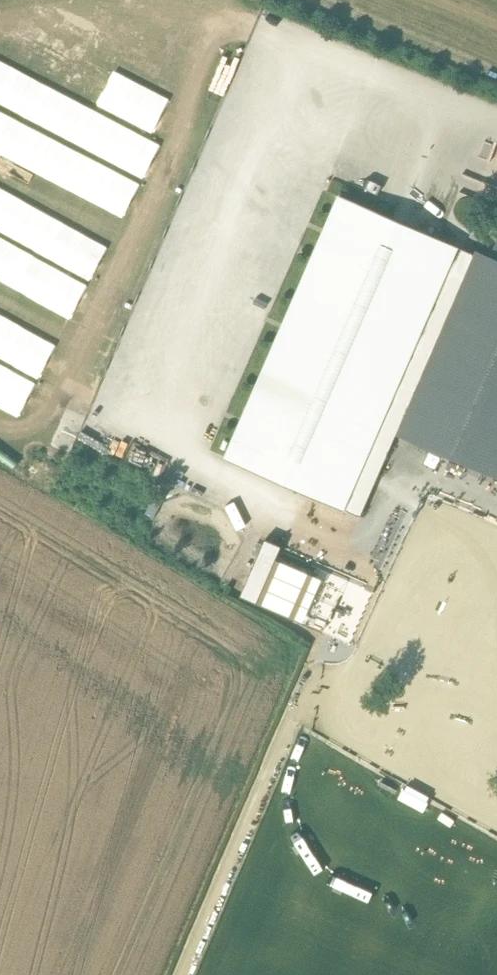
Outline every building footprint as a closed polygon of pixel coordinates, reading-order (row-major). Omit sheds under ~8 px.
[(460,248),(340,195),(224,456),(344,509),(460,248)] [(442,330),(399,431),(496,472),(496,263),(491,260),(490,260),(457,336),(442,330)] [(342,587),(276,559),(257,602),(323,630),(342,587)]
